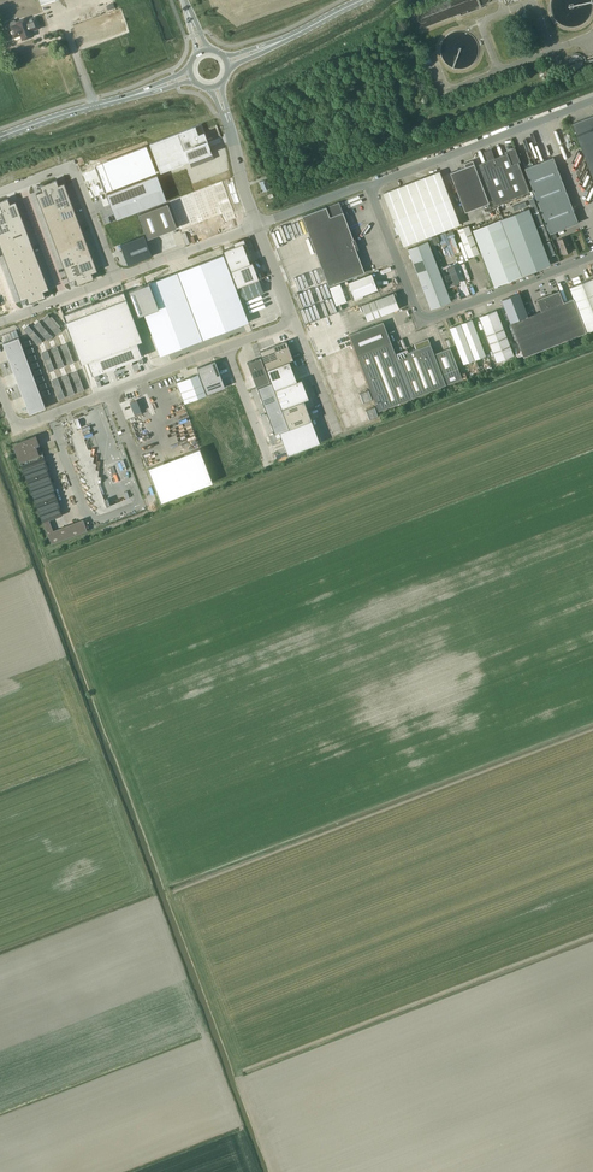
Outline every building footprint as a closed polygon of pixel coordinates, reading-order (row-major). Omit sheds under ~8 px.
[(15,19),(8,21),(10,26),(14,37),(21,34),(23,39),(34,35),(32,29),(40,26),(36,17),(28,20),(27,18),(22,20),(17,22),(15,19)] [(560,54),(549,58),(552,65),(562,61),(560,54)] [(541,67),(538,68),(540,76),(544,75),(544,76),(547,75),(544,64),(541,65),(541,67)] [(592,177),(592,115),(572,123),(592,177)] [(202,124),(150,143),(161,172),(212,153),(202,124)] [(112,183),(103,186),(105,192),(155,174),(145,147),(144,146),(104,162),(111,181),(112,183)] [(495,205),(530,191),(519,161),(512,164),(508,152),(498,156),(497,155),(495,154),(494,154),(492,148),(484,151),(488,160),(479,163),(495,205)] [(550,233),(579,222),(554,157),(525,168),(550,233)] [(466,211),(489,202),(473,159),(465,163),(466,166),(451,172),(466,211)] [(404,246),(446,229),(460,224),(440,171),(383,192),(404,246)] [(158,174),(107,193),(116,219),(167,200),(158,174)] [(57,179),(48,182),(52,191),(66,185),(65,182),(59,184),(57,179)] [(267,179),(260,181),(264,191),(270,188),(267,179)] [(42,191),(36,193),(38,196),(52,191),(48,182),(40,185),(42,191)] [(66,185),(52,191),(56,202),(70,197),(66,185)] [(52,191),(38,196),(42,207),(56,202),(52,191)] [(0,200),(0,201),(3,209),(17,204),(16,201),(11,203),(8,197),(0,200)] [(70,197),(56,202),(59,210),(73,205),(70,197)] [(497,205),(499,210),(508,206),(506,201),(497,205)] [(56,202),(42,207),(45,216),(59,210),(56,202)] [(168,203),(139,214),(148,238),(178,227),(168,203)] [(17,204),(3,209),(8,220),(22,215),(17,204)] [(73,205),(59,210),(62,219),(76,214),(73,205)] [(329,286),(365,272),(356,249),(359,248),(355,238),(354,239),(343,211),(330,216),(326,206),(302,215),(329,286)] [(529,208),(501,219),(523,275),(524,275),(535,270),(551,264),(529,208)] [(59,210),(45,216),(48,224),(62,219),(59,210)] [(76,214),(62,219),(64,225),(67,230),(81,225),(76,214)] [(22,215),(8,220),(11,229),(25,224),(22,215)] [(136,215),(117,222),(124,241),(143,234),(136,215)] [(62,219),(48,224),(50,230),(64,225),(62,219)] [(473,229),(495,286),(523,275),(501,219),(473,229)] [(0,223),(0,233),(11,229),(8,220),(0,223)] [(25,224),(11,229),(14,237),(28,232),(25,224)] [(64,225),(50,230),(53,236),(67,230),(64,225)] [(81,225),(67,230),(69,236),(71,241),(85,236),(81,225)] [(469,257),(479,253),(469,225),(458,229),(469,257)] [(0,233),(0,243),(14,237),(11,229),(0,233)] [(67,230),(53,236),(55,241),(69,236),(67,230)] [(28,232),(14,237),(18,249),(32,243),(28,232)] [(145,235),(121,244),(127,242),(135,262),(129,265),(152,256),(145,235)] [(69,236),(55,241),(57,247),(71,241),(69,236)] [(85,236),(71,241),(73,247),(75,253),(89,247),(85,236)] [(563,254),(572,250),(567,236),(558,240),(563,254)] [(0,243),(4,254),(18,249),(14,237),(0,243)] [(235,246),(223,250),(231,271),(253,262),(252,261),(252,262),(251,263),(244,245),(246,244),(244,238),(233,242),(235,246)] [(417,272),(437,265),(428,240),(408,248),(417,272)] [(71,241),(57,247),(59,252),(73,247),(71,241)] [(32,243),(18,249),(22,260),(37,254),(32,243)] [(73,247),(59,252),(61,258),(75,253),(73,247)] [(89,247),(75,253),(78,261),(92,256),(89,247)] [(18,249),(4,254),(8,265),(22,260),(18,249)] [(75,253),(61,258),(64,266),(78,261),(75,253)] [(37,254),(22,260),(27,271),(41,266),(37,254)] [(172,274),(130,290),(139,315),(145,313),(161,355),(192,343),(192,344),(193,344),(214,336),(215,336),(215,334),(249,321),(224,254),(189,267),(172,274)] [(92,256),(78,261),(83,272),(97,267),(92,256)] [(22,260),(8,265),(13,276),(27,271),(22,260)] [(78,261),(64,266),(69,278),(83,272),(78,261)] [(253,262),(231,271),(237,287),(259,279),(253,262)] [(442,276),(437,265),(417,272),(422,284),(442,276)] [(454,265),(448,267),(454,284),(460,282),(454,265)] [(41,266),(27,271),(30,280),(44,274),(41,266)] [(97,267),(83,272),(86,281),(94,278),(92,272),(98,270),(97,267)] [(27,271),(13,276),(16,285),(30,280),(27,271)] [(83,272),(69,278),(70,281),(75,279),(77,284),(86,281),(83,272)] [(355,298),(378,289),(372,273),(349,282),(355,298)] [(44,274),(30,280),(34,291),(48,285),(44,274)] [(426,296),(446,288),(447,288),(442,276),(422,284),(426,296)] [(570,287),(574,298),(587,332),(592,330),(592,278),(570,287)] [(30,280),(16,285),(20,296),(34,291),(30,280)] [(259,280),(239,288),(243,300),(264,292),(259,280)] [(48,285),(34,291),(38,299),(46,296),(44,291),(49,289),(48,285)] [(341,287),(331,291),(336,305),(346,301),(341,287)] [(447,288),(446,288),(426,296),(431,308),(451,301),(447,288)] [(34,291),(20,296),(21,299),(27,297),(29,303),(38,299),(34,291)] [(92,303),(63,314),(82,363),(87,360),(93,375),(143,356),(137,342),(143,339),(124,291),(96,302),(95,301),(92,302),(92,303)] [(520,293),(502,300),(511,322),(524,356),(587,332),(574,298),(563,302),(559,291),(552,293),(552,292),(548,293),(549,295),(538,299),(542,310),(528,315),(520,293)] [(397,295),(396,292),(394,293),(362,305),(368,320),(400,308),(397,301),(398,301),(398,299),(399,298),(397,295)] [(497,361),(514,355),(497,309),(480,316),(497,361)] [(461,323),(475,360),(486,355),(472,319),(461,323)] [(397,356),(392,343),(383,321),(350,334),(379,410),(462,378),(451,347),(435,354),(429,340),(425,342),(424,340),(415,344),(417,349),(397,356)] [(464,364),(475,360),(461,323),(450,327),(464,364)] [(19,336),(4,342),(30,413),(46,407),(19,336)] [(287,341),(274,346),(276,352),(289,347),(287,341)] [(274,346),(267,348),(274,366),(280,364),(278,358),(276,352),(274,346)] [(289,347),(276,352),(278,358),(291,353),(289,347)] [(267,348),(260,351),(267,369),(274,366),(267,348)] [(291,353),(278,358),(280,364),(290,360),(294,359),(291,353)] [(258,358),(247,362),(248,362),(257,386),(270,381),(261,357),(258,358)] [(274,366),(267,369),(272,382),(275,389),(297,381),(290,360),(280,364),(274,366)] [(215,361),(198,367),(207,393),(225,387),(215,361)] [(199,374),(177,382),(185,403),(207,395),(199,374)] [(297,381),(275,389),(282,408),(305,400),(309,398),(302,379),(297,381)] [(272,382),(258,387),(275,433),(290,428),(286,418),(282,408),(275,389),(272,382)] [(137,400),(130,402),(136,416),(142,413),(137,400)] [(305,400),(282,408),(286,418),(308,410),(305,400)] [(308,410),(286,418),(290,428),(312,419),(308,410)] [(74,420),(69,421),(73,431),(69,433),(79,460),(77,463),(82,467),(80,469),(84,474),(82,476),(87,480),(85,483),(90,487),(87,490),(92,494),(90,497),(95,501),(92,503),(97,508),(95,510),(100,514),(132,502),(131,497),(111,505),(108,498),(104,499),(99,484),(101,483),(102,477),(99,476),(99,470),(96,469),(97,463),(93,462),(94,456),(91,456),(92,449),(88,449),(84,439),(93,435),(92,432),(83,435),(81,429),(77,430),(74,420)] [(312,420),(275,434),(277,438),(281,436),(283,442),(286,447),(288,454),(320,442),(318,435),(314,427),(312,420)] [(15,446),(15,447),(43,522),(62,515),(59,506),(60,506),(54,490),(55,489),(48,469),(49,468),(43,452),(39,454),(36,445),(40,444),(36,435),(18,442),(17,443),(16,444),(15,445),(15,446)]
